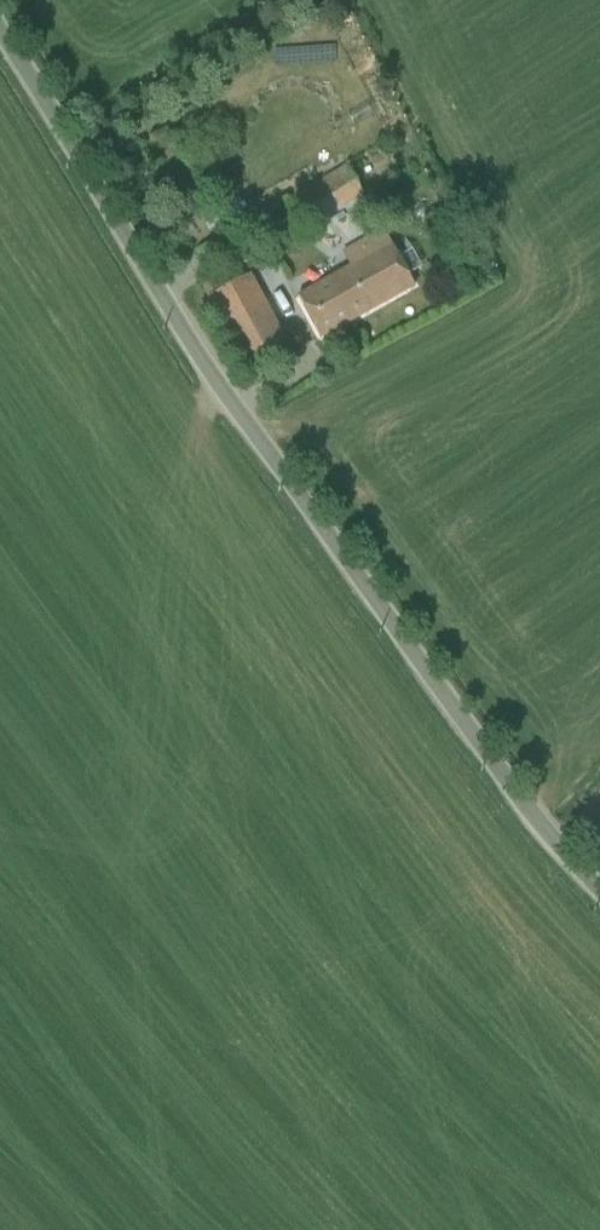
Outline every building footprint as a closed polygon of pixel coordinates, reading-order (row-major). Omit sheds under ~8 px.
[(324,343),(428,297),(416,271),(371,291),(363,274),(305,300),(324,343)] [(248,378),(292,355),(248,273),(204,296),(248,378)]
